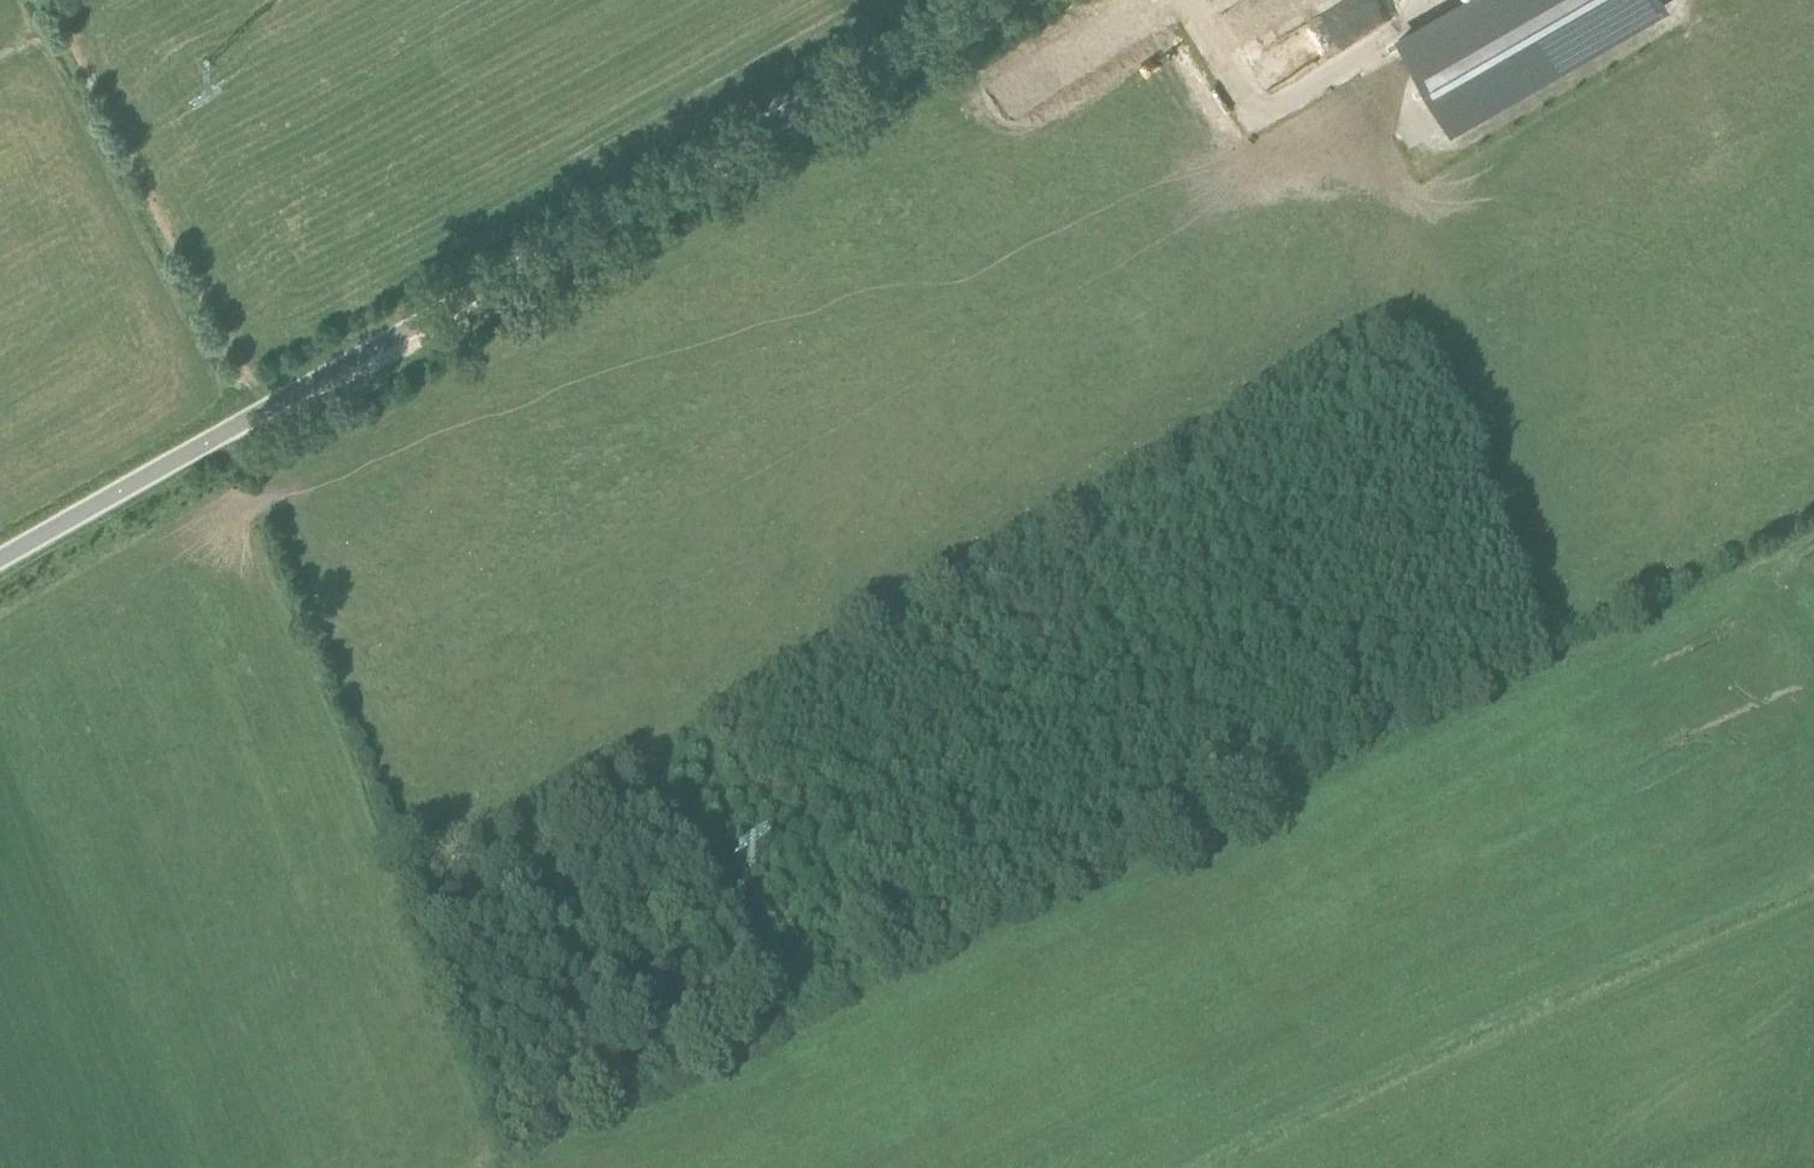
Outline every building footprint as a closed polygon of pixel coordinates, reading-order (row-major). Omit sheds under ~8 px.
[(1386,11),(1377,0),(1349,0),(1340,7),(1361,32),(1386,11)] [(1399,41),(1449,127),(1624,26),(1627,24),(1630,22),(1633,21),(1642,16),(1665,3),(1663,0),(1470,0),(1399,41)]
